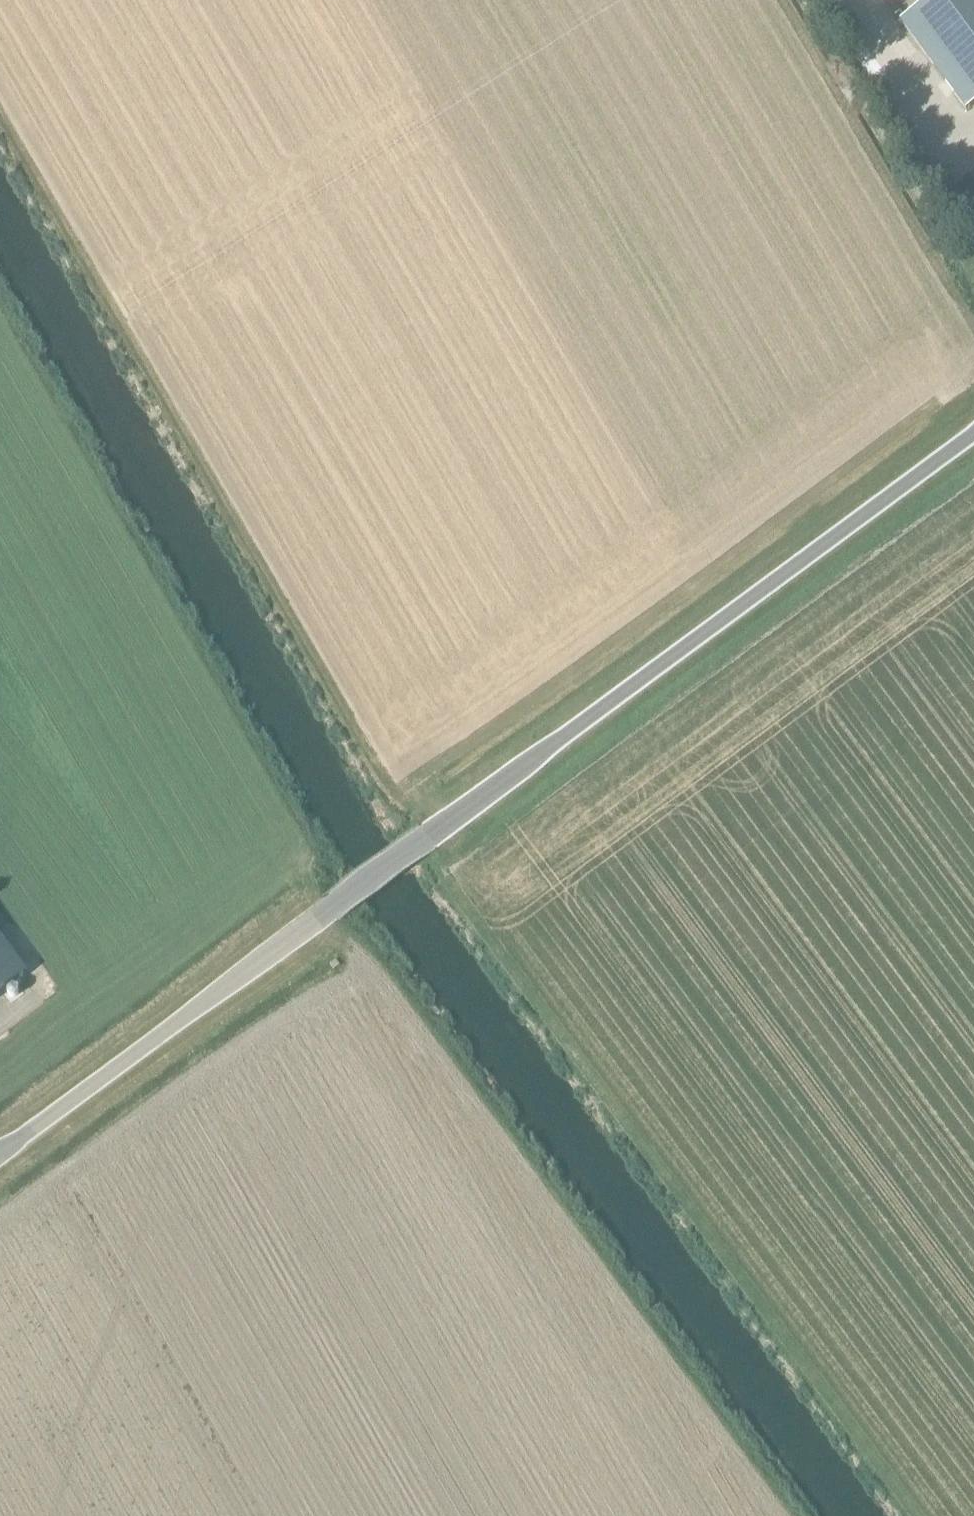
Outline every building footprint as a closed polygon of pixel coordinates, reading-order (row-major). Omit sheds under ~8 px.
[(973,103),(973,0),(928,0),(900,21),(965,109),(973,103)] [(25,976),(0,942),(0,995),(25,976)]
